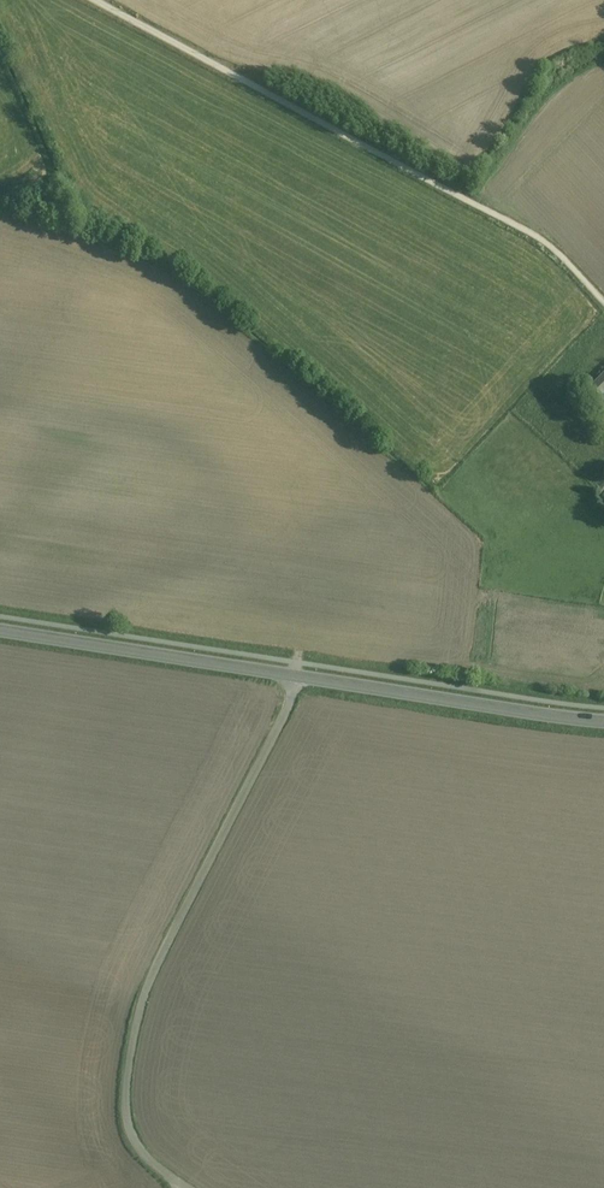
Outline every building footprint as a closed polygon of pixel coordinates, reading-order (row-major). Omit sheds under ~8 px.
[(590,390),(603,403),(603,376),(590,390)]
